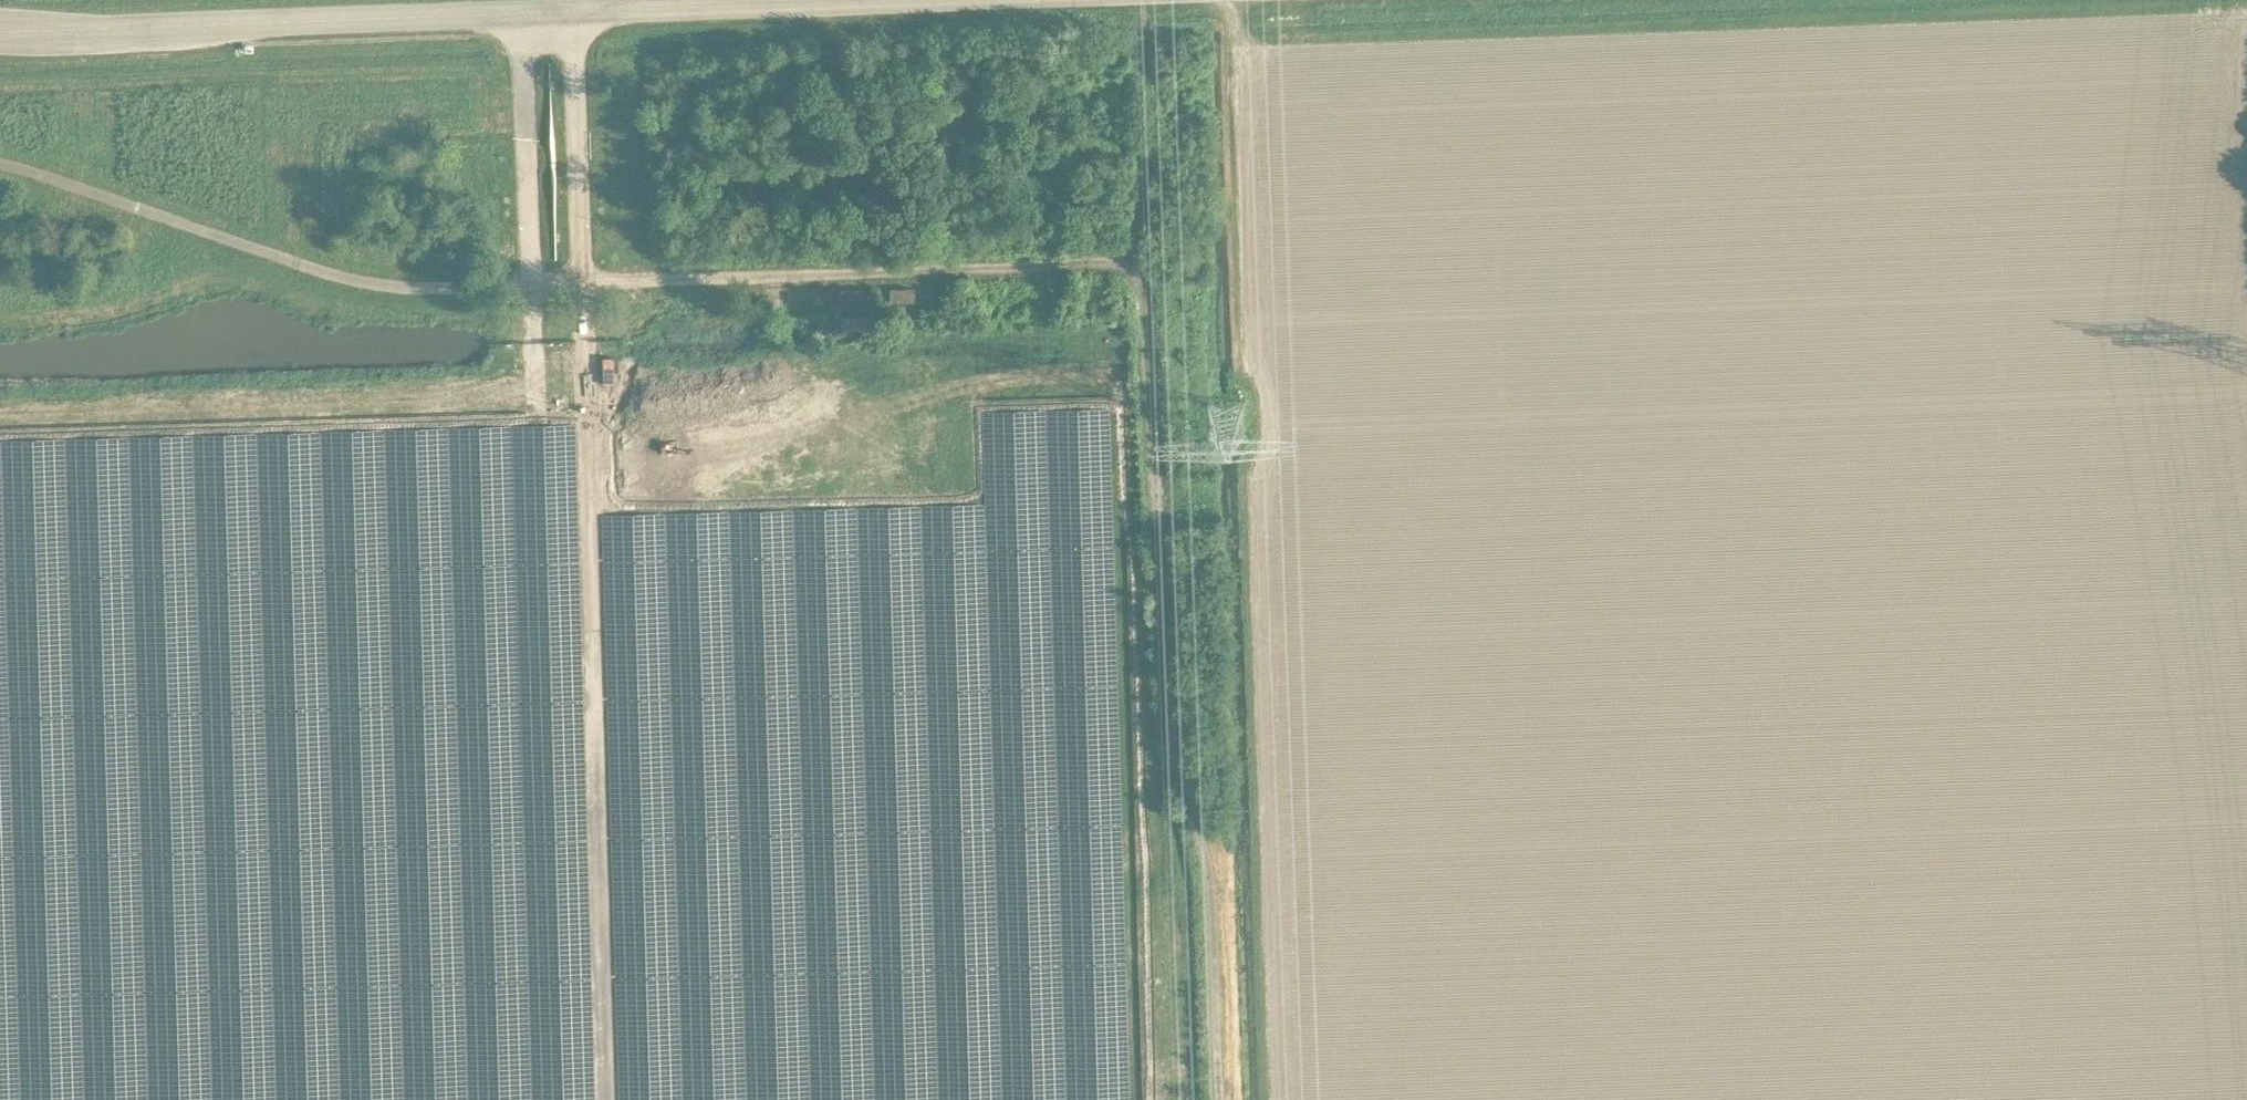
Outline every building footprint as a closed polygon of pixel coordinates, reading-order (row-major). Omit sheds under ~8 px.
[(912,308),(912,295),(889,295),(889,309),(912,308)]
